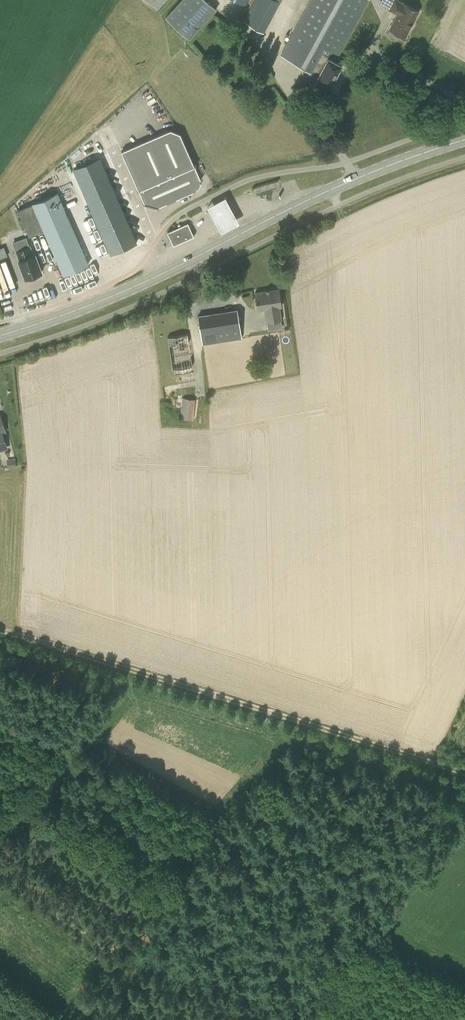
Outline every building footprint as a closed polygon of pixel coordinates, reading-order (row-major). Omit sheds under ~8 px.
[(157,10),(166,0),(147,0),(157,10)] [(216,9),(206,0),(181,0),(166,17),(190,39),(216,9)] [(243,22),(263,32),(280,1),(281,0),(255,0),(243,22)] [(311,72),(319,75),(317,78),(331,86),(342,65),(328,58),(329,57),(321,53),(324,47),(339,55),(369,0),(310,0),(281,55),(311,72)] [(390,29),(405,37),(412,23),(412,22),(418,11),(403,3),(397,0),(394,0),(389,9),(397,14),(390,29)] [(181,134),(170,129),(121,151),(144,203),(157,207),(193,192),(200,179),(181,134)] [(137,242),(100,157),(73,169),(111,254),(137,242)] [(57,193),(18,210),(29,236),(44,230),(64,274),(89,263),(70,219),(86,212),(83,204),(65,212),(57,193)] [(206,205),(219,231),(237,222),(224,196),(206,205)] [(173,244),(193,236),(188,223),(168,232),(173,244)] [(41,272),(35,255),(34,255),(30,246),(29,246),(26,239),(14,243),(16,250),(16,251),(19,260),(26,277),(41,272)] [(255,293),(258,310),(264,309),(266,322),(282,320),(280,306),(281,306),(278,289),(255,293)] [(242,338),(237,309),(213,312),(198,315),(203,344),(242,338)] [(173,376),(195,373),(189,334),(167,337),(173,376)] [(180,417),(193,419),(195,400),(182,398),(180,417)]
